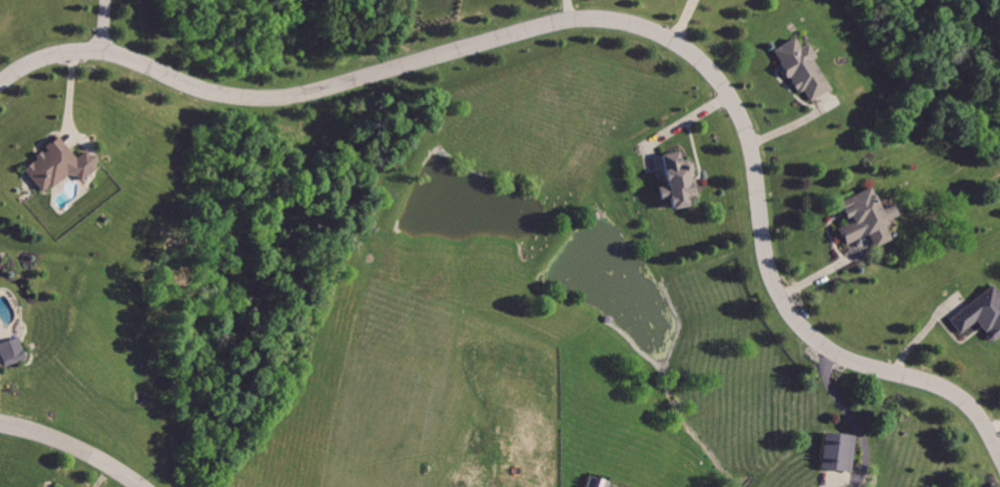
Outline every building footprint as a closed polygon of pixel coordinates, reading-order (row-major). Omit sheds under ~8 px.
[(796,38),(774,51),(789,76),(794,73),(808,98),(829,86),(814,61),(821,57),(811,41),(802,47),(796,38)] [(25,168),(45,195),(87,163),(63,132),(45,146),(48,150),(25,168)] [(688,150),(667,154),(671,181),(659,183),(663,201),(671,200),(673,211),(695,207),(694,199),(702,197),(696,162),(690,163),(688,150)] [(873,183),(835,201),(845,221),(836,225),(847,248),(872,236),(877,247),(894,238),(886,221),(899,215),(893,203),(885,207),(873,183)] [(949,318),(961,334),(975,323),(991,344),(999,337),(999,291),(994,283),(949,318)] [(5,366),(30,358),(22,333),(0,340),(0,350),(5,366)] [(829,431),(822,466),(836,468),(852,472),(859,437),(829,431)] [(586,486),(610,486),(612,478),(590,472),(586,486)]
